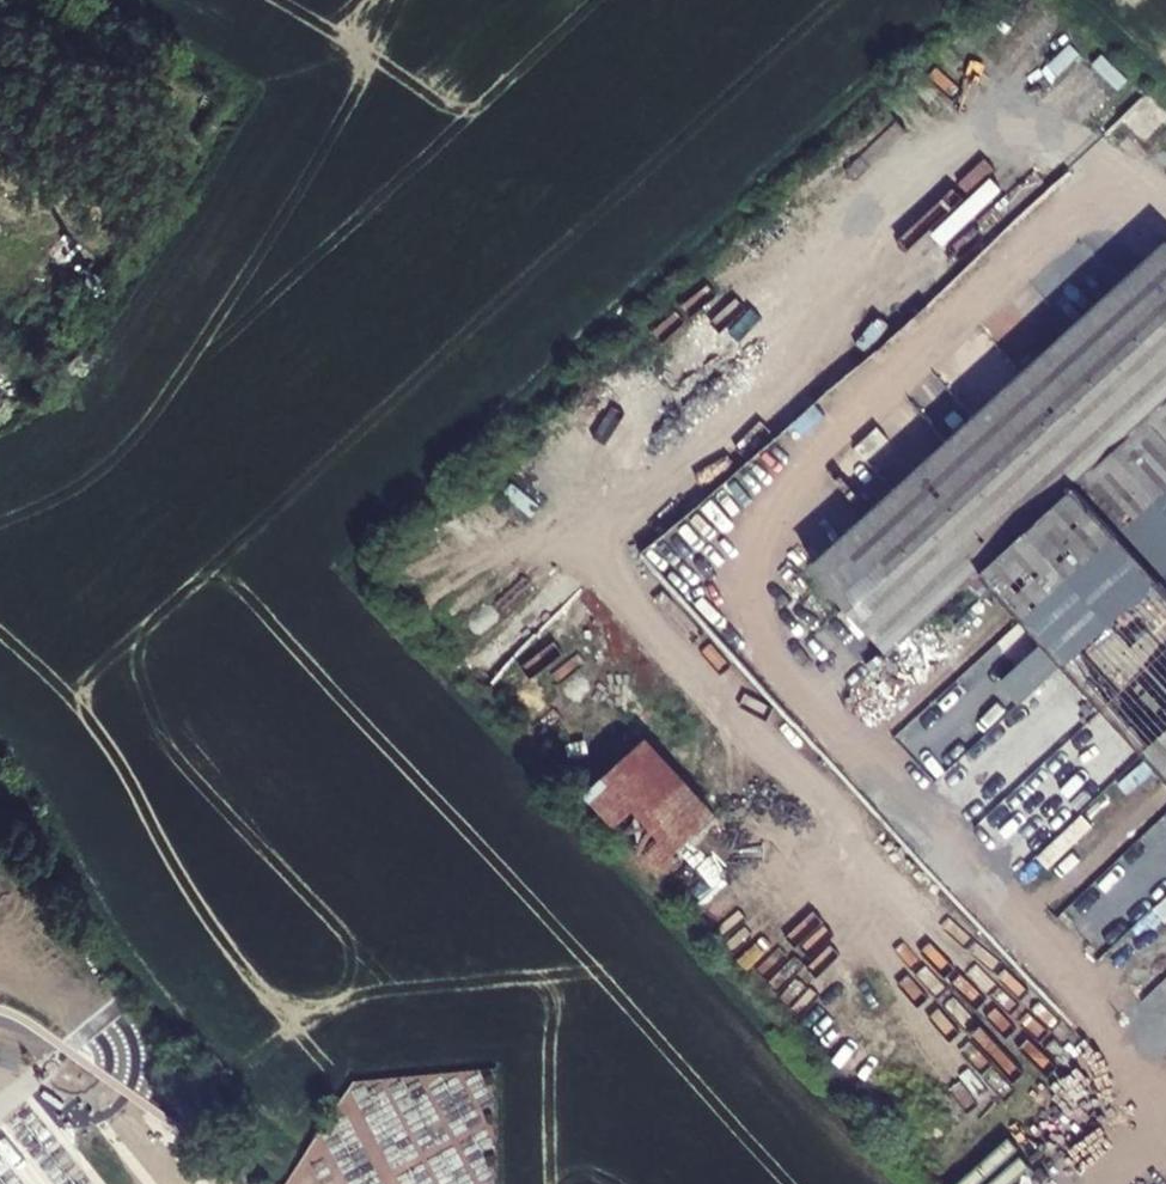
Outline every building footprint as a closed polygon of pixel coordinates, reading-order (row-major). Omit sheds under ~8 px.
[(998,397),(1165,581),(1165,244),(998,397)] [(813,566),(891,652),(981,569),(1165,771),(1165,581),(998,397),(813,566)] [(587,801),(661,882),(725,824),(651,743),(587,801)]
